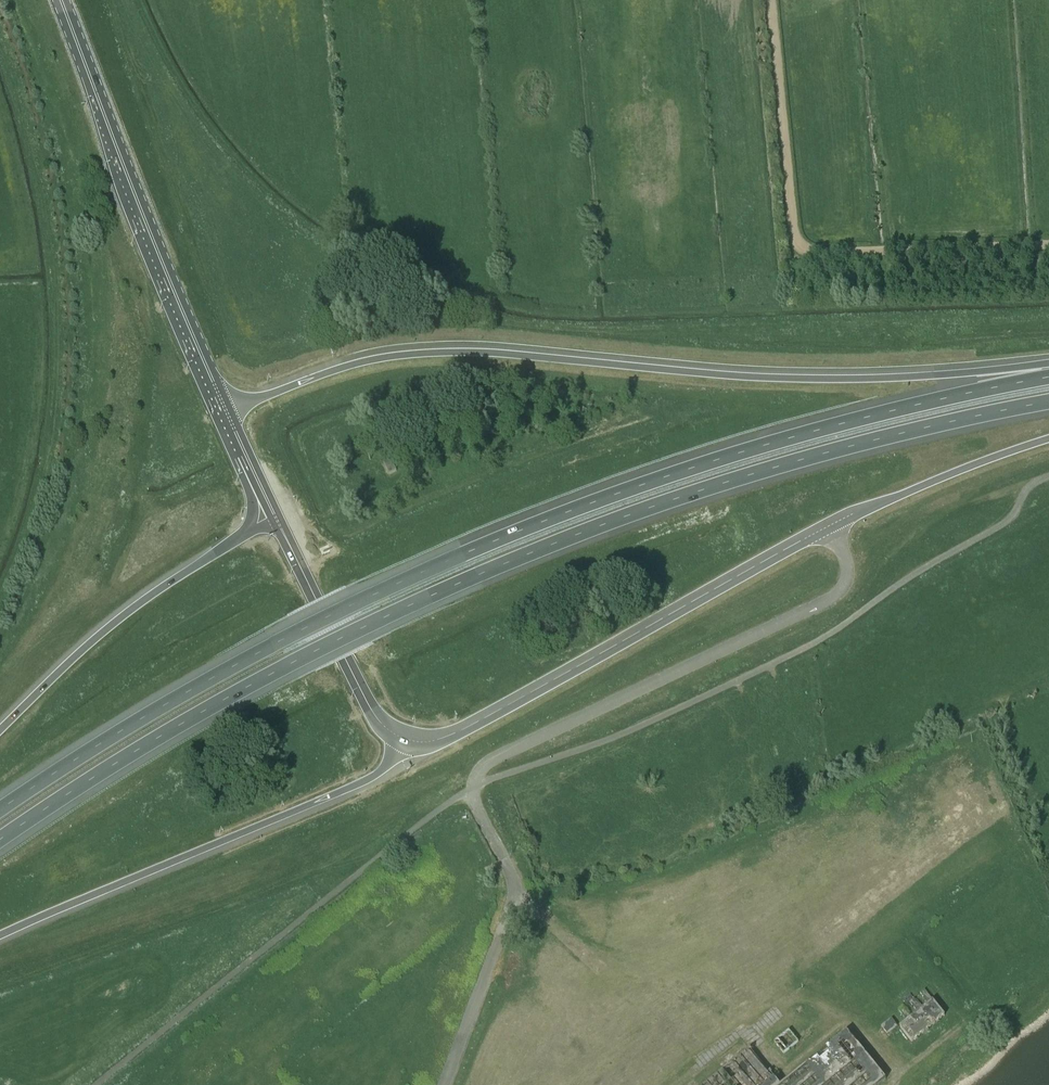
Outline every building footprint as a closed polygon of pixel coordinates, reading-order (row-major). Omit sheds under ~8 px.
[(384,463),(390,475),(397,471),(391,460),(384,463)] [(928,1005),(933,1001),(932,999),(937,996),(929,987),(920,994),(928,1005)] [(928,1005),(920,994),(913,999),(910,995),(903,1001),(906,1005),(910,1003),(918,1013),(922,1010),(928,1005)] [(933,1001),(928,1005),(922,1010),(934,1025),(945,1016),(933,1001)] [(911,1019),(912,1018),(903,1008),(899,1011),(907,1022),(911,1019)] [(922,1010),(918,1013),(912,1018),(911,1019),(923,1034),(934,1025),(922,1010)] [(882,1027),(887,1034),(897,1026),(892,1019),(882,1027)] [(911,1019),(907,1022),(900,1028),(912,1043),(923,1034),(911,1019)] [(788,1032),(774,1044),(784,1055),(798,1043),(788,1032)] [(782,1084),(880,1084),(886,1080),(847,1032),(782,1084)] [(742,1039),(685,1084),(779,1084),(742,1039)]
